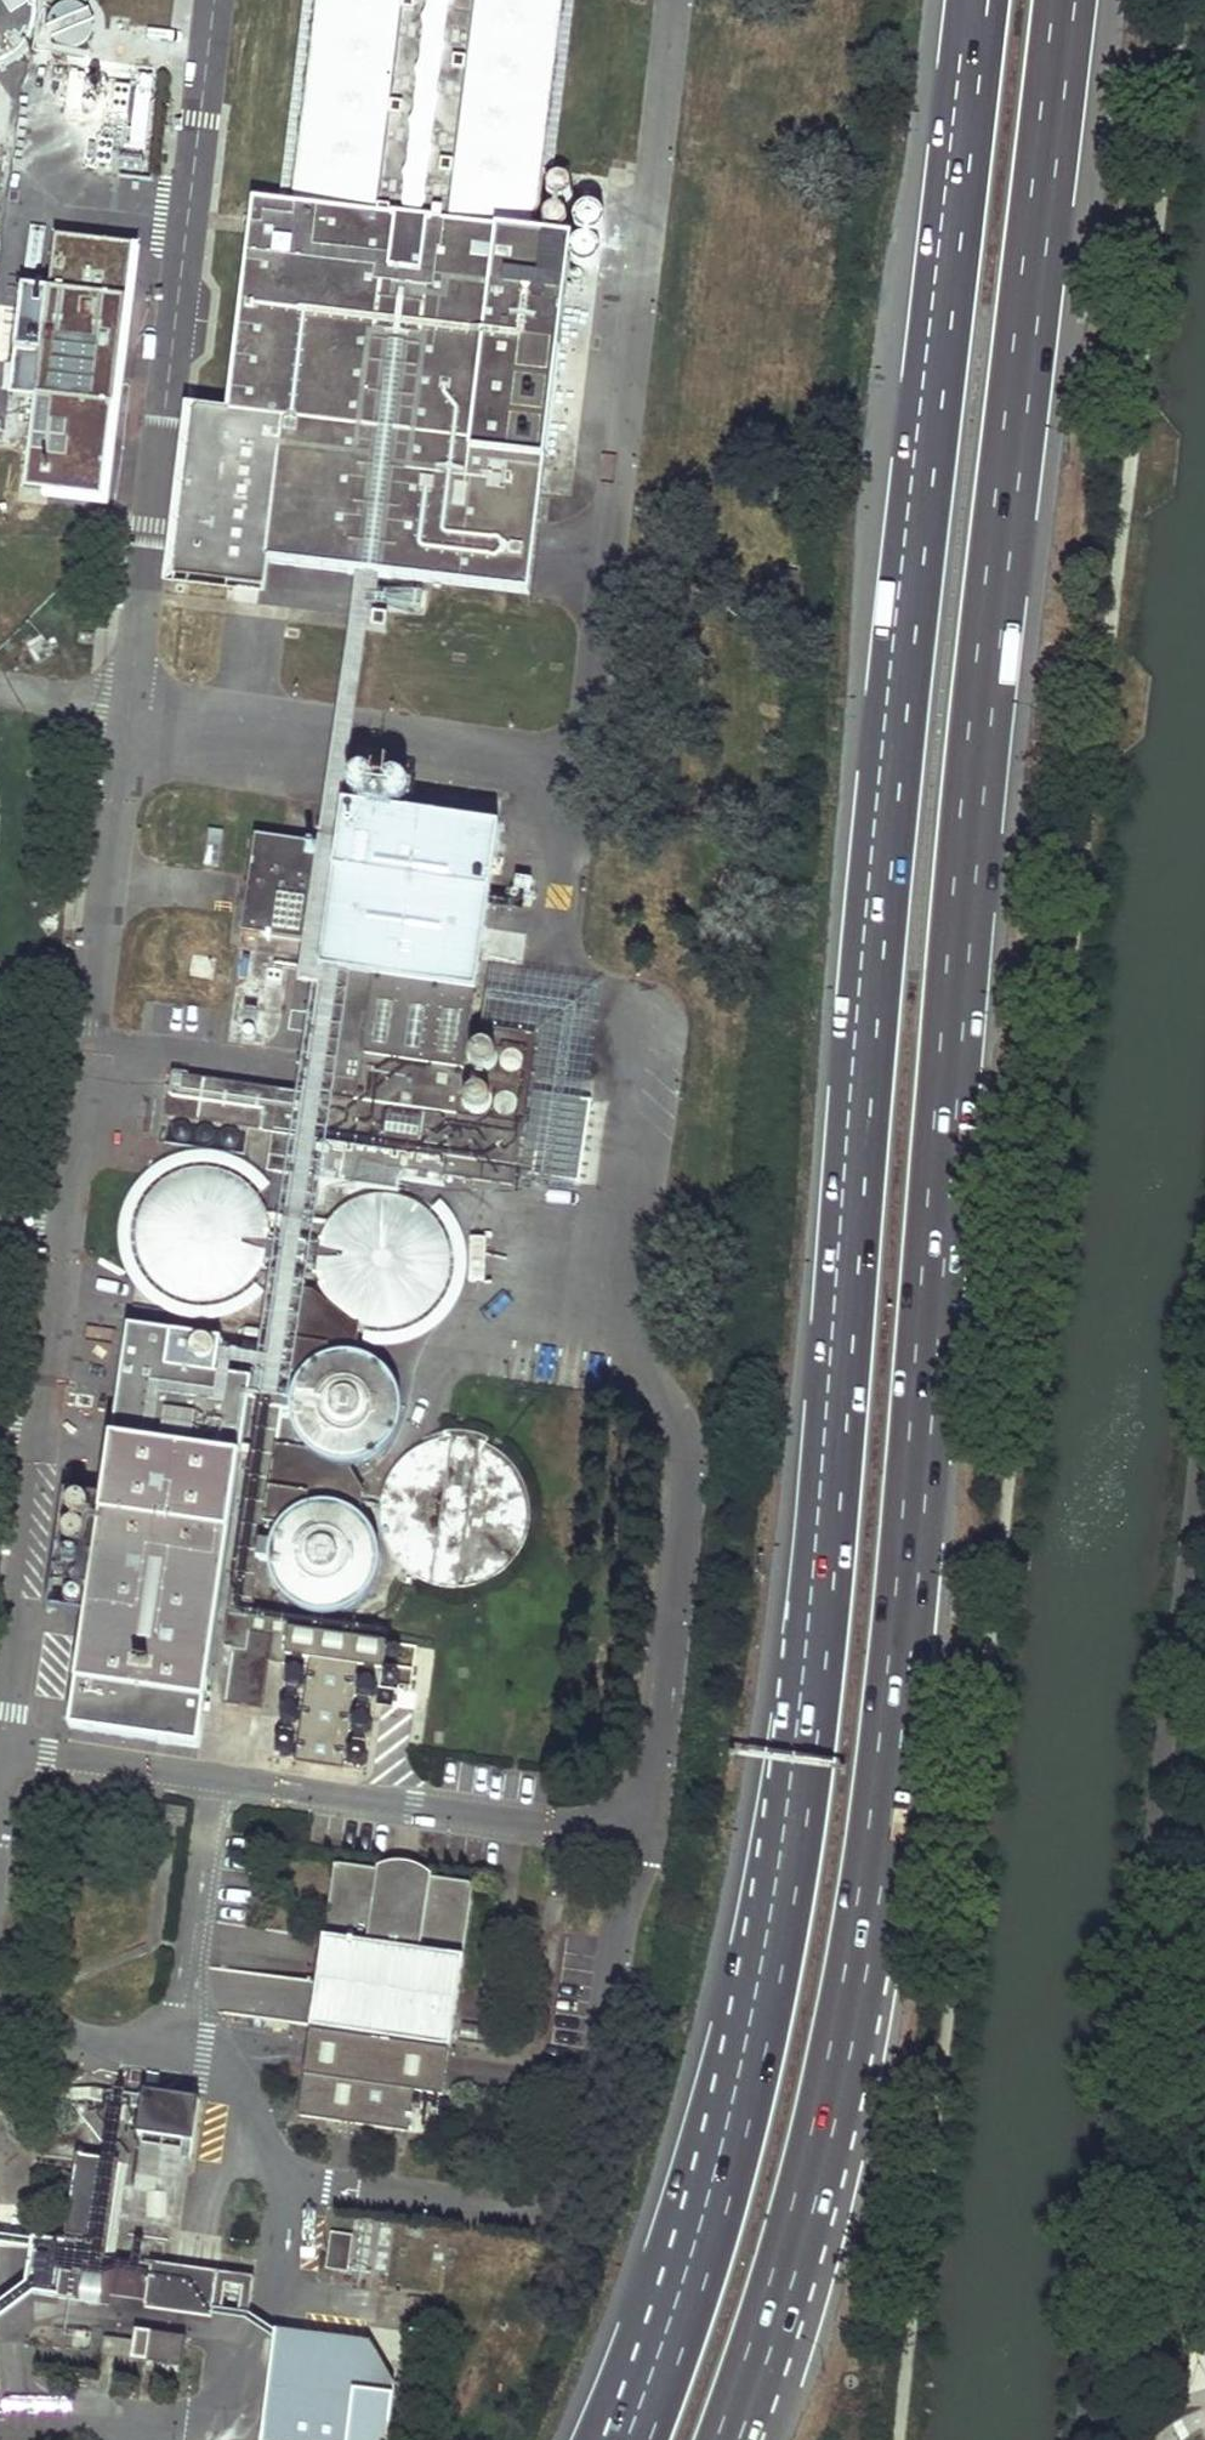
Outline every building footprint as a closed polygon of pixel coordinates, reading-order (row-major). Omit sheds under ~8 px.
[(4,65),(18,58),(28,46),(35,33),(39,15),(36,0),(0,0),(0,67),(4,65)] [(287,205),(249,200),(225,413),(206,411),(190,554),(178,552),(176,566),(229,572),(228,586),(265,590),(268,561),(527,590),(567,236),(528,231),(554,0),(310,0),(287,205)] [(69,72),(70,109),(82,109),(83,173),(155,171),(153,70),(69,72)] [(115,504),(141,238),(58,230),(54,281),(24,278),(13,389),(39,392),(29,496),(115,504)] [(359,662),(380,663),(382,631),(361,629),(359,662)] [(257,1559),(271,1562),(272,1576),(281,1594),(290,1604),(307,1614),(327,1617),(341,1614),(358,1605),(367,1595),(376,1577),(376,1550),(364,1527),(348,1515),(321,1510),(308,1512),(286,1526),(274,1545),(260,1543),(268,1484),(317,1491),(317,1496),(327,1497),(331,1476),(319,1474),(319,1477),(270,1471),(280,1410),(296,1411),(299,1427),(314,1449),(331,1458),(344,1461),(369,1456),(380,1449),(393,1434),(399,1416),(399,1403),(396,1390),(390,1379),(376,1365),(356,1358),(361,1326),(355,1326),(311,1301),(297,1298),(299,1272),(323,1276),(332,1298),(350,1314),(363,1321),(387,1324),(409,1319),(428,1305),(441,1286),(445,1270),(443,1247),(434,1226),(417,1210),(403,1203),(380,1200),(365,1203),(350,1209),(336,1222),(307,1219),(313,1182),(446,1198),(448,1176),(512,1184),(532,1037),(472,1029),(501,828),(344,806),(337,849),(256,837),(241,938),(323,949),(303,1097),(173,1077),(167,1117),(300,1135),(288,1215),(260,1212),(249,1195),(231,1181),(208,1175),(193,1176),(172,1184),(154,1200),(147,1213),(143,1236),(144,1251),(154,1272),(164,1283),(184,1294),(199,1297),(222,1295),(243,1284),(257,1266),(280,1270),(277,1295),(247,1290),(228,1300),(227,1309),(274,1316),(265,1377),(246,1374),(239,1359),(225,1345),(207,1338),(193,1337),(181,1339),(163,1348),(148,1369),(145,1382),(146,1402),(150,1414),(163,1430),(173,1436),(186,1441),(199,1441),(218,1437),(230,1430),(257,1433),(241,1541),(225,1538),(222,1519),(207,1498),(196,1490),(177,1485),(151,1490),(136,1501),(125,1518),(121,1537),(124,1556),(139,1578),(157,1587),(169,1590),(189,1587),(201,1582),(211,1573),(223,1554),(239,1556),(229,1624),(197,1618),(194,1641),(131,1631),(132,1621),(93,1614),(82,1683),(264,1710),(272,1664),(287,1665),(289,1655),(313,1659),(296,1761),(344,1768),(360,1666),(384,1669),(388,1642),(292,1628),(295,1614),(250,1607),(257,1559)] [(580,1348),(618,1055),(552,1046),(512,1338),(580,1348)] [(294,1140),(271,1137),(267,1157),(292,1161),(294,1140)] [(284,1212),(290,1175),(274,1172),(269,1210),(284,1212)] [(58,1571),(51,1604),(79,1609),(86,1577),(58,1571)] [(444,2095),(451,2050),(311,2030),(299,2115),(410,2132),(416,2092),(444,2095)] [(96,2099),(142,2105),(137,2133),(141,2134),(134,2178),(175,2184),(182,2139),(193,2140),(200,2098),(143,2090),(143,2092),(99,2086),(0,2090),(0,2103),(96,2099)] [(104,2256),(118,2162),(78,2156),(59,2296),(98,2303),(108,2303),(109,2294),(177,2303),(182,2266),(104,2256)] [(351,2269),(354,2233),(330,2231),(328,2267),(351,2269)] [(250,2313),(253,2276),(218,2271),(213,2307),(250,2313)] [(266,2439),(390,2439),(399,2338),(276,2327),(266,2439)] [(91,2349),(92,2330),(55,2328),(54,2347),(58,2347),(58,2355),(66,2355),(67,2348),(91,2349)] [(180,2363),(184,2336),(137,2330),(133,2358),(180,2363)]
